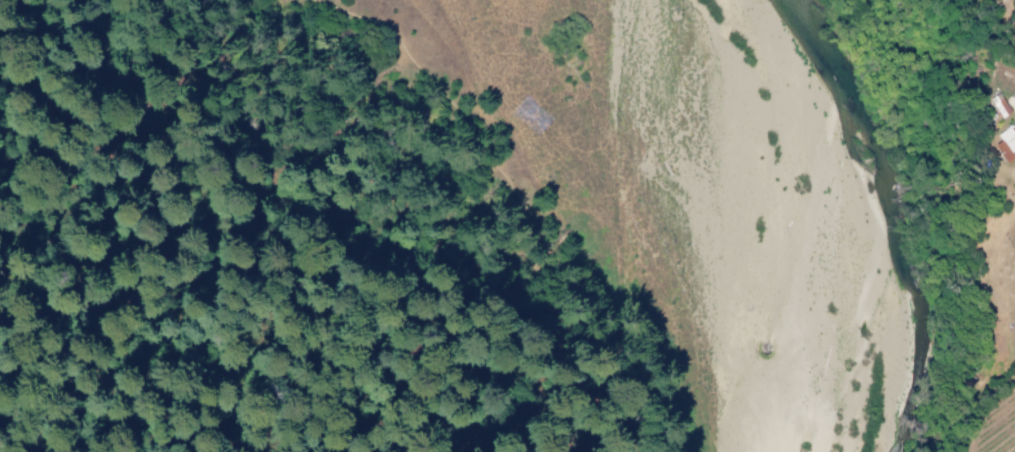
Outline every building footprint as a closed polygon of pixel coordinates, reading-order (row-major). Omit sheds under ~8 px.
[(987,99),(999,118),(1009,112),(997,93),(987,99)] [(995,136),(998,141),(992,146),(1004,165),(1014,158),(1014,157),(1013,154),(1014,153),(1014,122),(995,136)]
